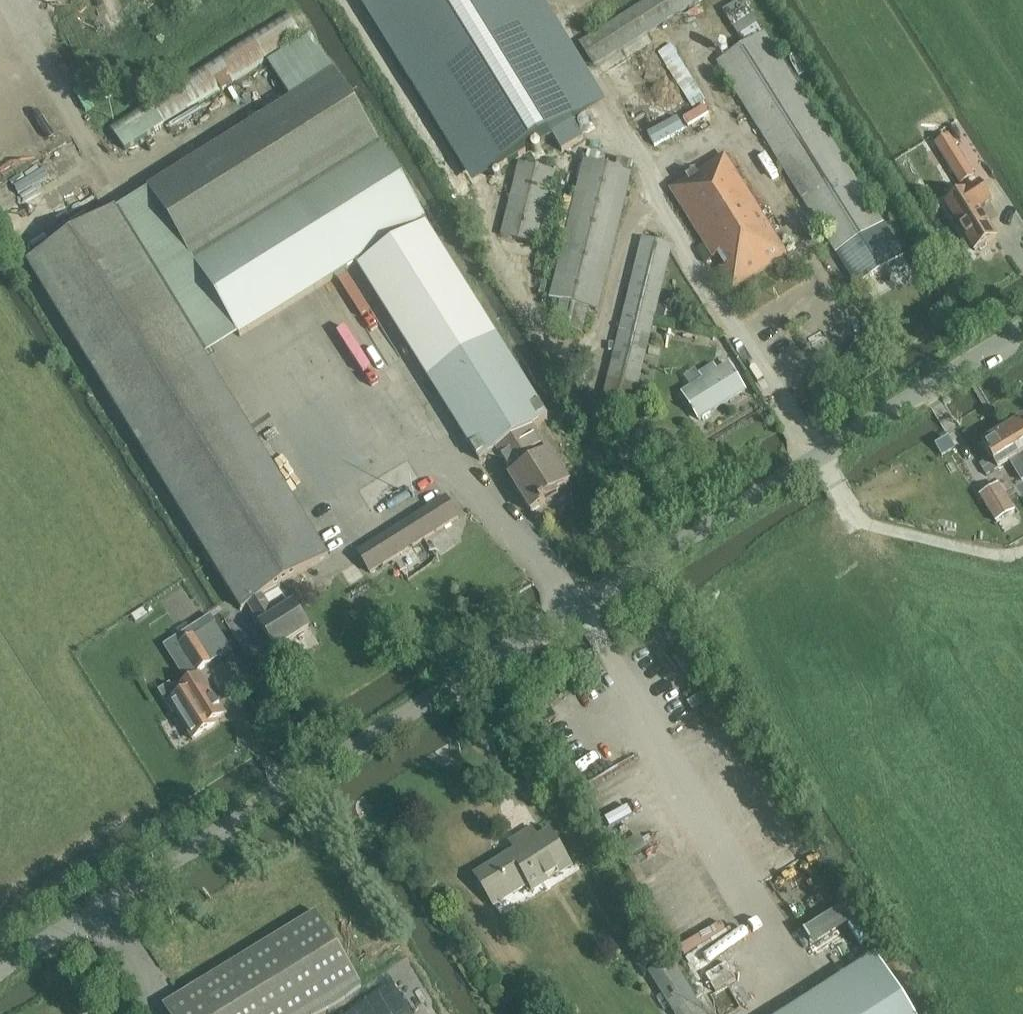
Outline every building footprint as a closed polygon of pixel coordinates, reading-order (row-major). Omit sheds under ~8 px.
[(490,174),(553,135),(563,151),(584,138),(574,122),(589,113),(519,0),(383,0),(490,174)] [(579,42),(594,66),(700,0),(647,0),(579,42)] [(126,151),(303,38),(289,17),(113,130),(126,151)] [(765,32),(717,62),(838,256),(886,226),(765,32)] [(497,452),(535,427),(548,418),(427,225),(429,224),(335,72),(326,57),(319,62),(305,38),(274,58),(297,95),(148,188),(240,338),(357,265),(480,461),(496,451),(497,452)] [(672,42),(659,50),(695,106),(708,98),(672,42)] [(788,255),(725,153),(669,188),(713,259),(718,256),(727,269),(722,272),(734,290),(788,255)] [(948,164),(962,184),(976,176),(962,155),(948,164)] [(584,160),(549,299),(560,302),(554,326),(583,333),(589,309),(599,311),(633,172),(584,160)] [(518,163),(500,235),(538,245),(556,172),(518,163)] [(946,203),(956,220),(975,251),(996,236),(979,209),(990,202),(979,183),(956,197),(946,203)] [(115,208),(28,262),(242,609),(248,605),(263,597),(278,587),(328,556),(115,208)] [(886,226),(838,256),(856,286),(905,256),(886,226)] [(658,306),(673,245),(643,238),(602,403),(632,412),(655,318),(658,306)] [(658,306),(655,318),(664,320),(667,308),(658,306)] [(746,391),(728,363),(682,392),(699,420),(746,391)] [(1003,431),(1020,458),(1022,463),(1022,419),(1003,431)] [(535,427),(497,452),(512,476),(509,477),(532,513),(559,496),(557,492),(570,484),(535,427)] [(982,465),(990,479),(1013,465),(1022,481),(1022,480),(1022,463),(1020,458),(1003,431),(983,443),(992,459),(982,465)] [(946,439),(935,445),(941,455),(952,449),(946,439)] [(983,493),(980,495),(1003,533),(1021,522),(1016,512),(998,484),(991,488),(983,493)] [(371,572),(458,518),(446,497),(358,552),(371,572)] [(180,616),(203,600),(191,581),(167,597),(180,616)] [(263,597),(248,605),(277,651),(309,630),(294,604),(290,607),(278,587),(263,597)] [(177,637),(163,646),(186,682),(199,674),(198,672),(233,650),(216,623),(211,615),(190,629),(194,636),(181,644),(177,637)] [(170,684),(159,691),(172,714),(175,712),(192,741),(218,725),(215,721),(226,714),(201,674),(199,674),(186,682),(178,688),(172,686),(170,684)] [(561,877),(573,870),(551,835),(540,842),(532,829),(511,842),(516,850),(475,875),(495,907),(529,887),(533,894),(551,884),(548,880),(558,873),(561,877)] [(642,833),(622,845),(629,857),(649,845),(642,833)] [(815,945),(860,927),(852,908),(808,926),(815,945)] [(168,1013),(315,1013),(362,985),(317,912),(164,1007),(168,1013)] [(647,970),(649,973),(662,994),(670,1007),(674,1013),(704,1013),(668,957),(647,970)] [(785,1013),(912,1013),(875,957),(785,1013)] [(708,973),(717,990),(738,979),(729,962),(708,973)] [(559,1009),(558,1013),(574,1013),(571,1007),(565,1006),(559,1009)]
